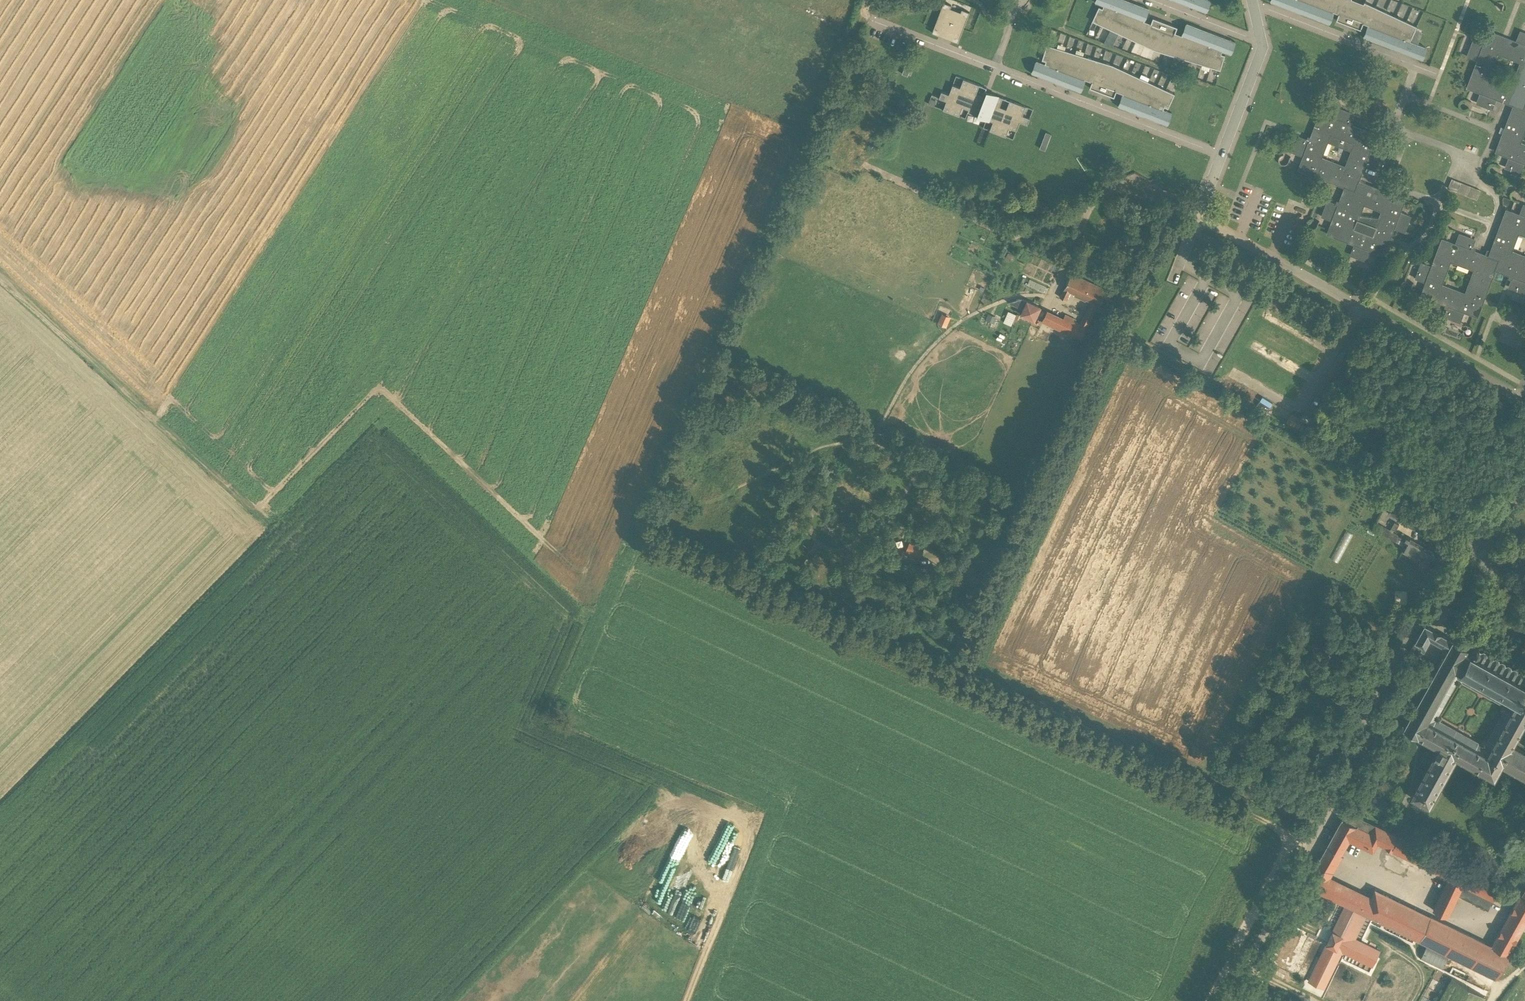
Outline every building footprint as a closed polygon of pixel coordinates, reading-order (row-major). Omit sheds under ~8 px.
[(1128,0),(1096,0),(1095,2),(1104,5),(1103,8),(1099,6),(1092,21),(1155,50),(1221,70),(1225,55),(1221,54),(1222,51),(1231,54),(1236,41),(1187,23),(1182,35),(1175,33),(1178,27),(1153,17),(1151,23),(1144,21),(1149,8),(1128,0)] [(1206,12),(1211,0),(1174,0),(1206,12)] [(1271,1),(1329,24),(1334,12),(1339,14),(1336,20),(1361,30),(1363,23),(1368,25),(1364,37),(1422,60),(1427,47),(1411,41),(1417,26),(1364,2),(1364,4),(1354,0),(1271,0),(1271,1)] [(940,35),(952,40),(958,42),(970,12),(962,9),(961,12),(951,8),(952,5),(944,2),(932,32),(940,35)] [(1520,33),(1516,42),(1488,31),(1483,44),(1474,40),(1468,56),(1477,59),(1466,88),(1479,92),(1476,102),(1492,108),(1495,99),(1513,106),(1496,152),(1509,157),(1505,166),(1521,172),(1524,163),(1524,164),(1524,144),(1521,142),(1524,132),(1524,35),(1520,33)] [(1045,63),(1037,60),(1032,73),(1080,92),(1085,79),(1092,82),(1090,88),(1114,97),(1117,91),(1123,94),(1118,106),(1167,125),(1172,112),(1164,109),(1165,107),(1168,108),(1175,94),(1113,65),(1047,44),(1042,60),(1046,61),(1045,63)] [(902,74),(908,76),(914,60),(908,57),(902,74)] [(1000,106),(1003,98),(986,91),(987,88),(987,87),(986,87),(983,96),(976,94),(980,85),(964,79),(960,87),(953,85),(949,94),(942,91),(939,98),(947,101),(943,109),(959,116),(963,107),(969,109),(968,111),(993,121),(990,130),(1006,136),(1009,127),(1017,130),(1020,122),(1027,124),(1030,118),(1023,115),(1026,106),(1010,100),(1007,109),(1000,106)] [(1319,113),(1308,141),(1300,138),(1294,153),(1303,156),(1298,169),(1345,187),(1338,206),(1328,202),(1323,217),(1332,220),(1327,234),(1355,244),(1351,253),(1366,259),(1370,250),(1383,255),(1394,227),(1403,230),(1409,215),(1400,212),(1405,199),(1358,181),(1365,163),(1374,167),(1380,151),(1371,148),(1376,135),(1348,124),(1351,115),(1336,109),(1332,118),(1319,113)] [(1052,134),(1046,132),(1040,148),(1045,150),(1052,134)] [(1481,190),(1475,188),(1451,179),(1448,188),(1477,200),(1481,190)] [(1442,239),(1432,266),(1421,262),(1414,279),(1425,283),(1420,295),(1445,304),(1449,306),(1445,317),(1461,324),(1465,312),(1477,316),(1494,269),(1513,276),(1509,285),(1524,291),(1524,289),(1524,255),(1512,251),(1518,234),(1524,237),(1524,207),(1523,206),(1520,215),(1506,210),(1489,257),(1470,250),(1473,241),(1459,236),(1455,244),(1442,239)] [(1090,302),(1089,305),(1095,307),(1096,305),(1100,307),(1108,289),(1071,273),(1060,298),(1066,300),(1070,292),(1075,294),(1074,296),(1085,301),(1085,300),(1090,302)] [(1008,302),(1022,309),(1026,300),(1022,298),(1008,302)] [(1040,307),(1026,300),(1022,309),(1023,310),(1021,314),(1034,320),(1040,307)] [(1041,323),(1074,338),(1075,338),(1076,336),(1081,338),(1086,326),(1088,324),(1082,321),(1081,324),(1076,321),(1077,319),(1065,314),(1063,318),(1047,310),(1041,323)] [(946,327),(949,321),(950,317),(942,313),(937,324),(946,327)] [(990,314),(987,321),(993,323),(996,316),(990,314)] [(1391,528),(1396,530),(1399,524),(1395,522),(1391,528)] [(1377,523),(1372,531),(1400,548),(1405,539),(1377,523)] [(1334,557),(1341,560),(1352,534),(1345,531),(1334,557)] [(1407,536),(1405,539),(1400,548),(1404,550),(1403,550),(1424,563),(1434,568),(1441,556),(1407,536)] [(925,546),(911,540),(905,552),(919,558),(925,546)] [(1427,575),(1420,586),(1427,589),(1433,578),(1427,575)] [(1406,604),(1407,592),(1395,591),(1395,604),(1406,604)] [(1501,766),(1524,779),(1524,753),(1512,746),(1524,722),(1524,673),(1475,646),(1470,654),(1466,651),(1467,648),(1430,627),(1425,624),(1410,652),(1420,657),(1429,639),(1446,649),(1402,729),(1438,748),(1411,798),(1429,808),(1456,759),(1494,779),(1501,766)] [(1377,825),(1347,810),(1327,847),(1342,855),(1350,841),(1374,853),(1378,844),(1377,825)] [(1377,825),(1378,844),(1450,879),(1434,911),(1448,918),(1458,897),(1488,911),(1492,905),(1502,887),(1377,825)] [(1323,854),(1319,860),(1306,884),(1328,895),(1335,881),(1328,878),(1338,862),(1323,854)] [(1347,905),(1359,911),(1421,941),(1432,918),(1375,890),(1371,899),(1335,881),(1328,895),(1347,905)] [(1508,956),(1524,924),(1524,898),(1522,896),(1520,895),(1492,948),(1508,956)] [(1346,938),(1359,911),(1347,905),(1313,973),(1326,979),(1339,951),(1364,963),(1371,951),(1346,938)] [(699,933),(702,917),(692,915),(689,932),(699,933)] [(1508,956),(1492,948),(1432,918),(1421,941),(1496,977),(1508,956)] [(1451,975),(1438,1000),(1461,1000),(1469,984),(1451,975)]
